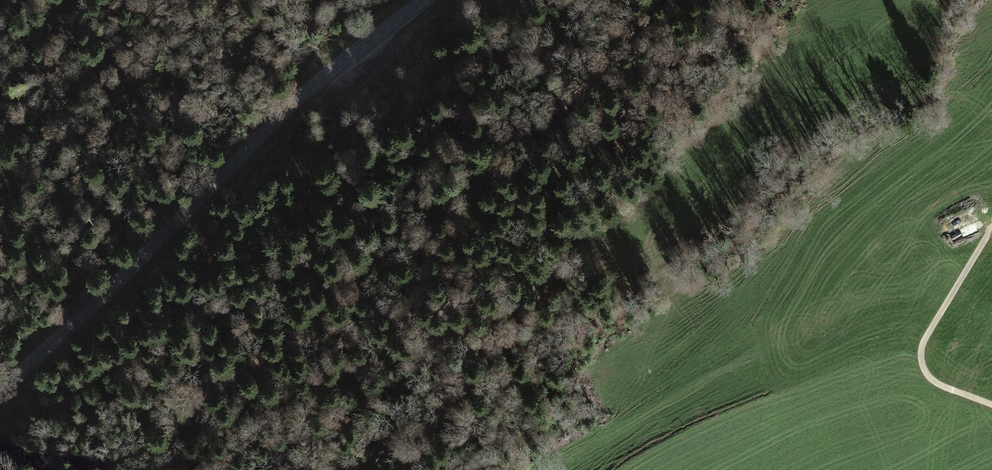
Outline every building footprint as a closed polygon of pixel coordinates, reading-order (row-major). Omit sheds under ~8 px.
[(970,212),(942,225),(951,246),(979,233),(970,212)]
